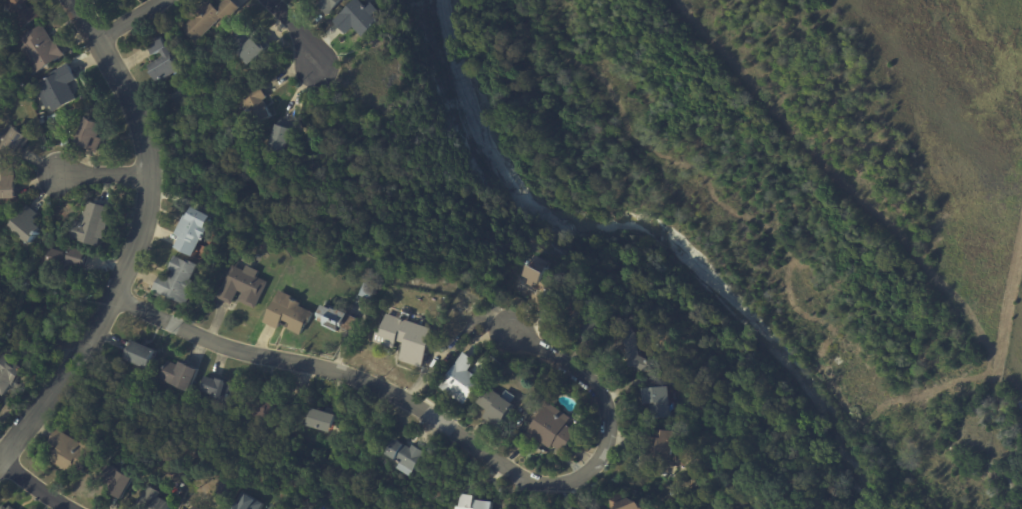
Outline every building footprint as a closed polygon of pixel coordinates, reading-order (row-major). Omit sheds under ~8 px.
[(12,34),(0,16),(0,8),(3,6),(0,1),(0,0),(28,0),(24,3),(28,8),(34,4),(41,15),(12,34)] [(218,9),(227,0),(232,0),(241,10),(227,24),(223,19),(197,44),(183,29),(193,19),(190,16),(205,1),(208,4),(211,2),(218,9)] [(320,1),(319,0),(340,0),(327,16),(316,7),(320,1)] [(332,22),(355,0),(357,0),(366,9),(371,4),(379,12),(376,14),(373,17),(378,23),(362,38),(352,28),(345,36),(332,22)] [(47,34),(53,43),(55,42),(64,55),(36,74),(20,49),(24,47),(19,39),(41,25),(47,34)] [(260,36),(270,49),(248,68),(236,54),(239,51),(229,39),(242,28),(252,39),(258,34),(260,36)] [(171,76),(158,83),(149,65),(154,63),(151,57),(154,56),(147,43),(163,35),(181,71),(171,76)] [(68,66),(76,80),(68,84),(76,99),(52,112),(49,107),(45,109),(33,86),(51,76),(50,74),(67,64),(68,66)] [(261,89),(267,99),(263,101),(267,108),(265,109),(271,119),(254,128),(249,118),(250,117),(247,112),(249,111),(241,96),(260,86),(261,89)] [(59,121),(51,123),(49,116),(59,114),(61,120),(59,121)] [(100,134),(99,137),(103,139),(97,152),(75,143),(86,117),(100,123),(96,131),(100,133),(100,134)] [(17,156),(0,144),(1,143),(0,142),(0,133),(5,126),(10,130),(14,124),(31,136),(26,143),(17,156)] [(275,128),(291,133),(289,140),(300,143),(294,160),(283,157),(283,158),(267,152),(275,127),(275,128)] [(13,198),(0,198),(0,162),(12,163),(12,174),(14,174),(13,183),(13,198)] [(97,205),(111,209),(102,237),(99,236),(96,246),(67,238),(72,220),(81,223),(88,202),(97,205)] [(26,207),(36,215),(33,220),(36,223),(34,226),(39,230),(27,246),(5,229),(23,205),(26,207)] [(194,208),(210,216),(204,228),(208,230),(202,241),(202,240),(193,257),(175,248),(181,238),(176,235),(185,216),(187,217),(193,207),(194,208)] [(86,256),(82,267),(68,263),(66,270),(58,268),(59,264),(48,261),(47,265),(41,264),(46,248),(66,254),(68,247),(87,253),(86,256)] [(191,294),(186,305),(153,290),(160,275),(169,279),(173,271),(168,269),(174,256),(187,262),(188,260),(197,265),(190,280),(192,281),(188,291),(192,292),(191,294)] [(554,287),(553,289),(542,282),(541,283),(538,281),(535,286),(530,283),(532,279),(526,275),(537,256),(551,264),(547,270),(559,277),(554,287)] [(253,269),(257,271),(255,276),(266,282),(254,309),(238,301),(242,293),(237,291),(230,304),(216,298),(231,265),(242,271),(245,265),(253,269)] [(369,299),(360,296),(366,283),(377,288),(372,300),(369,299)] [(288,322),(281,320),(277,329),(264,323),(279,291),(292,297),(291,299),(300,304),(299,306),(313,313),(308,325),(305,324),(300,335),(288,329),(291,324),(288,322)] [(346,314),(338,333),(322,326),(322,323),(315,320),(317,317),(316,316),(321,305),(330,309),(331,308),(337,311),(337,310),(346,314)] [(575,319),(572,317),(578,308),(586,314),(581,322),(575,319)] [(427,339),(426,343),(430,344),(421,368),(398,360),(403,344),(396,341),(393,349),(372,341),(376,332),(379,333),(385,313),(430,329),(427,339)] [(637,320),(633,324),(627,319),(632,314),(637,320)] [(636,333),(639,356),(651,360),(646,373),(632,365),(630,367),(626,362),(628,361),(617,335),(629,325),(636,333)] [(141,345),(157,351),(149,370),(128,361),(135,342),(141,345)] [(464,353),(475,361),(468,371),(474,375),(471,379),(478,384),(464,405),(439,388),(463,353),(464,353)] [(2,396),(0,395),(0,359),(2,356),(7,359),(23,370),(12,385),(11,384),(2,396)] [(181,362),(197,370),(187,392),(172,385),(173,384),(160,379),(169,361),(178,365),(180,362),(181,362)] [(208,378),(215,381),(215,378),(224,381),(223,383),(231,386),(224,406),(210,401),(212,396),(199,391),(204,377),(208,378)] [(508,416),(499,429),(483,418),(488,411),(477,404),(488,387),(503,397),(507,391),(517,397),(512,404),(514,405),(508,416)] [(669,410),(669,417),(659,418),(658,412),(650,413),(649,404),(643,404),(641,389),(668,387),(669,401),(668,401),(669,410)] [(268,401),(272,402),(268,419),(245,413),(250,396),(268,401)] [(567,417),(571,419),(566,426),(577,433),(563,454),(553,447),(551,450),(537,441),(535,444),(525,437),(539,416),(536,414),(544,402),(567,417)] [(325,413),(336,416),(330,434),(308,427),(313,409),(325,413)] [(69,438),(80,444),(84,437),(95,444),(75,477),(51,462),(58,449),(47,443),(55,429),(69,438)] [(671,448),(670,461),(646,458),(647,437),(656,438),(657,430),(673,431),(671,448)] [(412,447),(423,454),(409,479),(393,470),(397,464),(383,456),(392,440),(409,450),(411,447),(412,447)] [(130,478),(132,480),(121,500),(104,491),(107,485),(97,480),(106,463),(119,470),(118,472),(130,478)] [(660,476),(662,464),(676,466),(675,478),(660,476)] [(216,494),(222,480),(233,486),(227,499),(216,494)] [(172,506),(170,508),(137,508),(148,488),(161,495),(159,499),(172,506)] [(492,503),(491,508),(457,508),(457,507),(460,507),(462,494),(475,496),(476,496),(476,500),(492,503)] [(634,495),(640,508),(609,508),(607,504),(615,495),(627,498),(634,495)]
